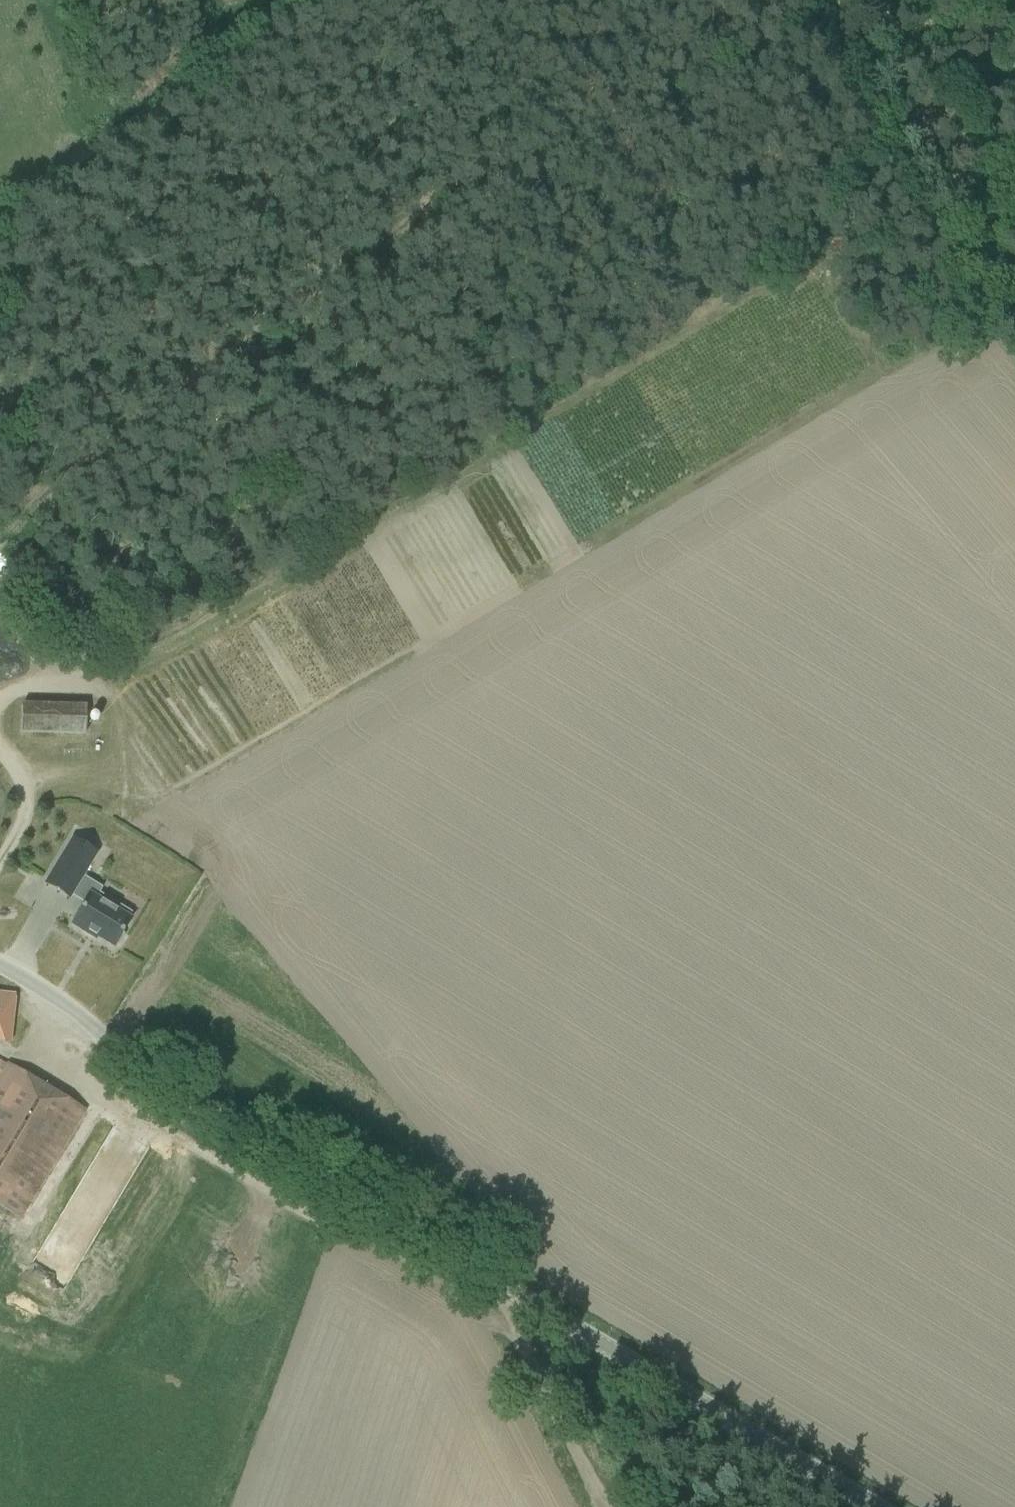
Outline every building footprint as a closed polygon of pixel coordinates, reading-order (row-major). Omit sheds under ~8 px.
[(22,733),(85,736),(86,708),(23,705),(22,733)] [(97,938),(114,948),(131,920),(110,908),(113,902),(99,894),(102,888),(82,876),(96,854),(72,840),(45,885),(68,899),(72,892),(86,901),(71,925),(88,935),(89,933),(96,936),(94,939),(95,940),(97,938)] [(9,1046),(13,1015),(15,995),(0,993),(0,1045),(9,1046)] [(23,1217),(75,1128),(85,1112),(8,1064),(6,1066),(0,1062),(0,1203),(23,1217)]
